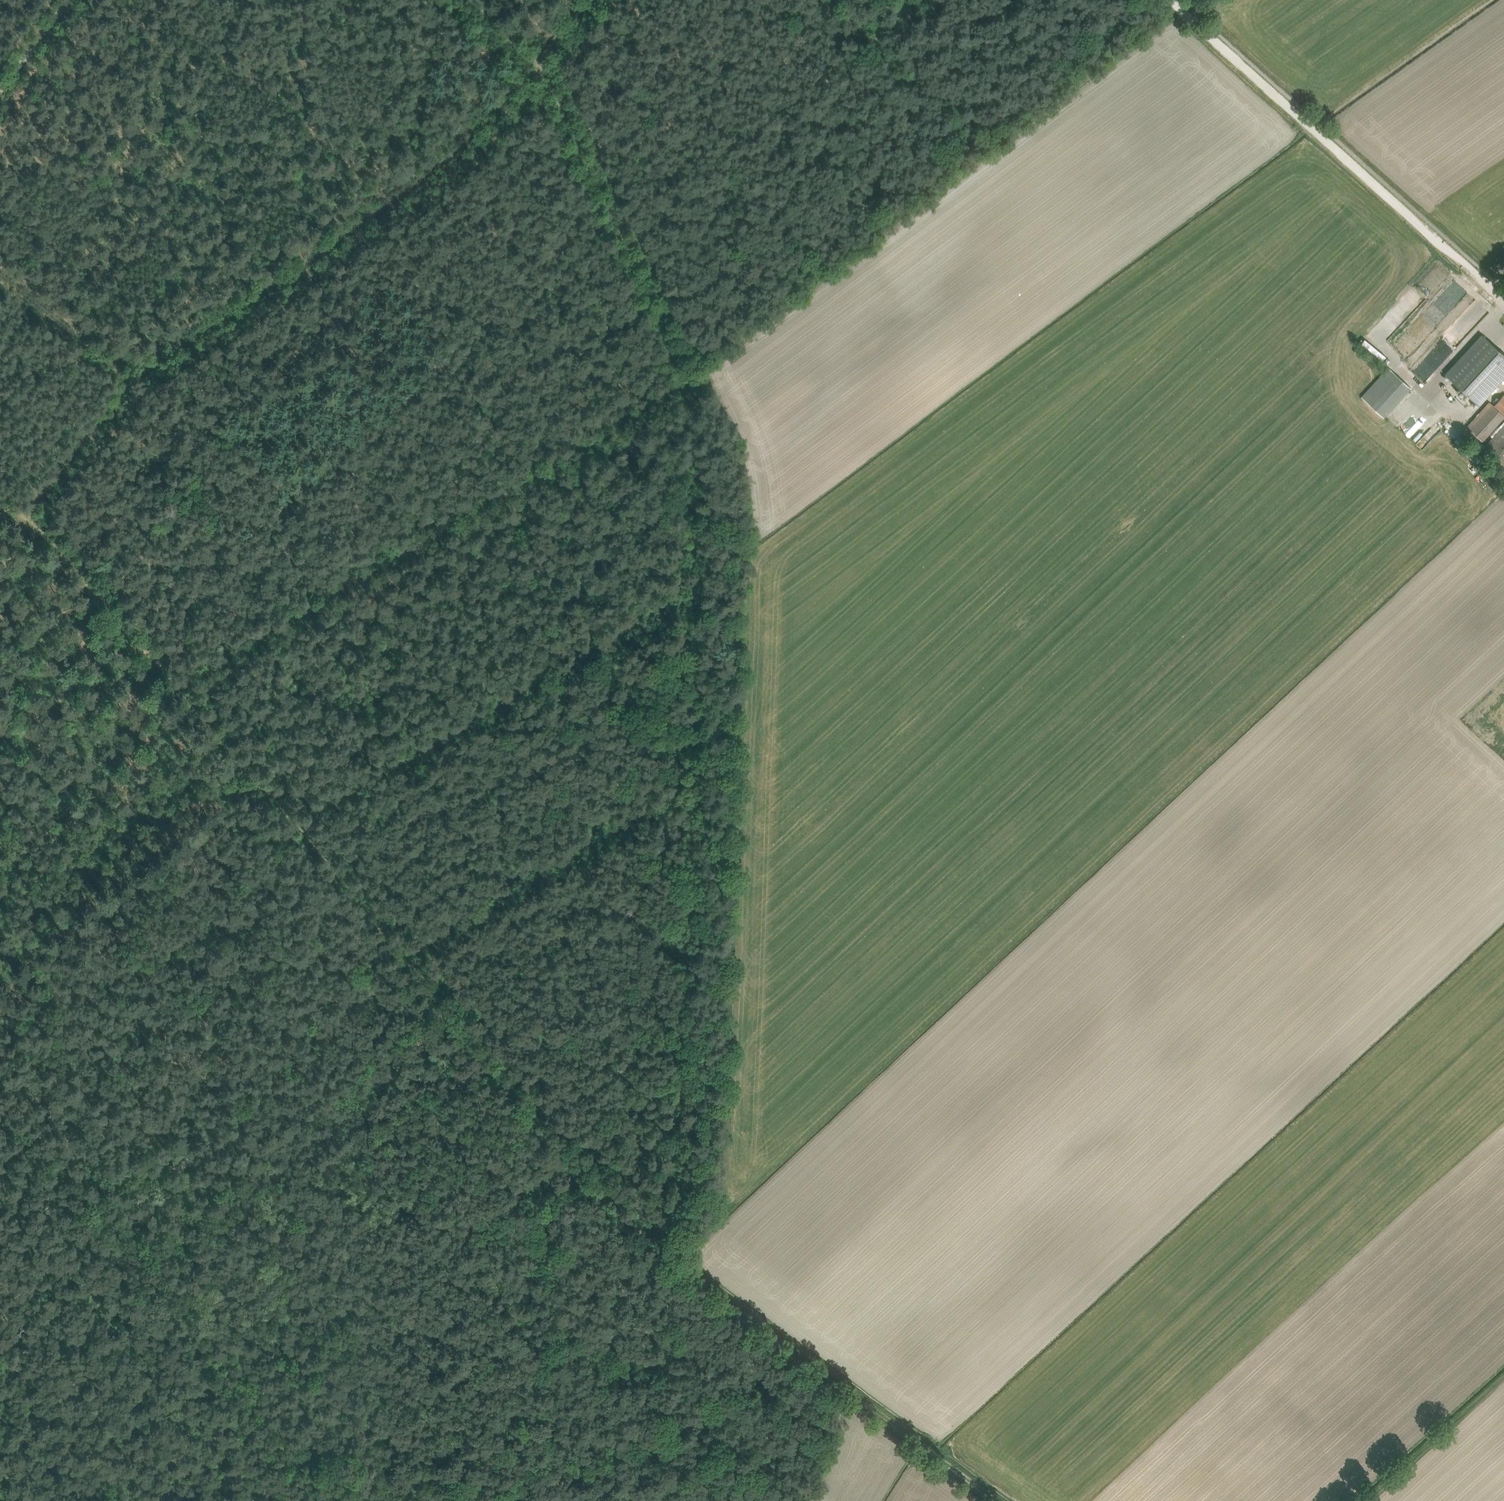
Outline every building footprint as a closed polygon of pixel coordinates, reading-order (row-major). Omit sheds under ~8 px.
[(1446,375),(1479,406),(1503,379),(1503,354),(1497,348),(1497,349),(1482,335),(1446,375)] [(1370,406),(1374,409),(1384,418),(1411,389),(1398,376),(1370,406)] [(1503,394),(1494,405),(1492,404),(1489,407),(1486,405),(1467,426),(1483,441),(1489,434),(1493,437),(1486,445),(1490,448),(1484,456),(1502,472),(1503,470),(1503,395),(1503,394)]
